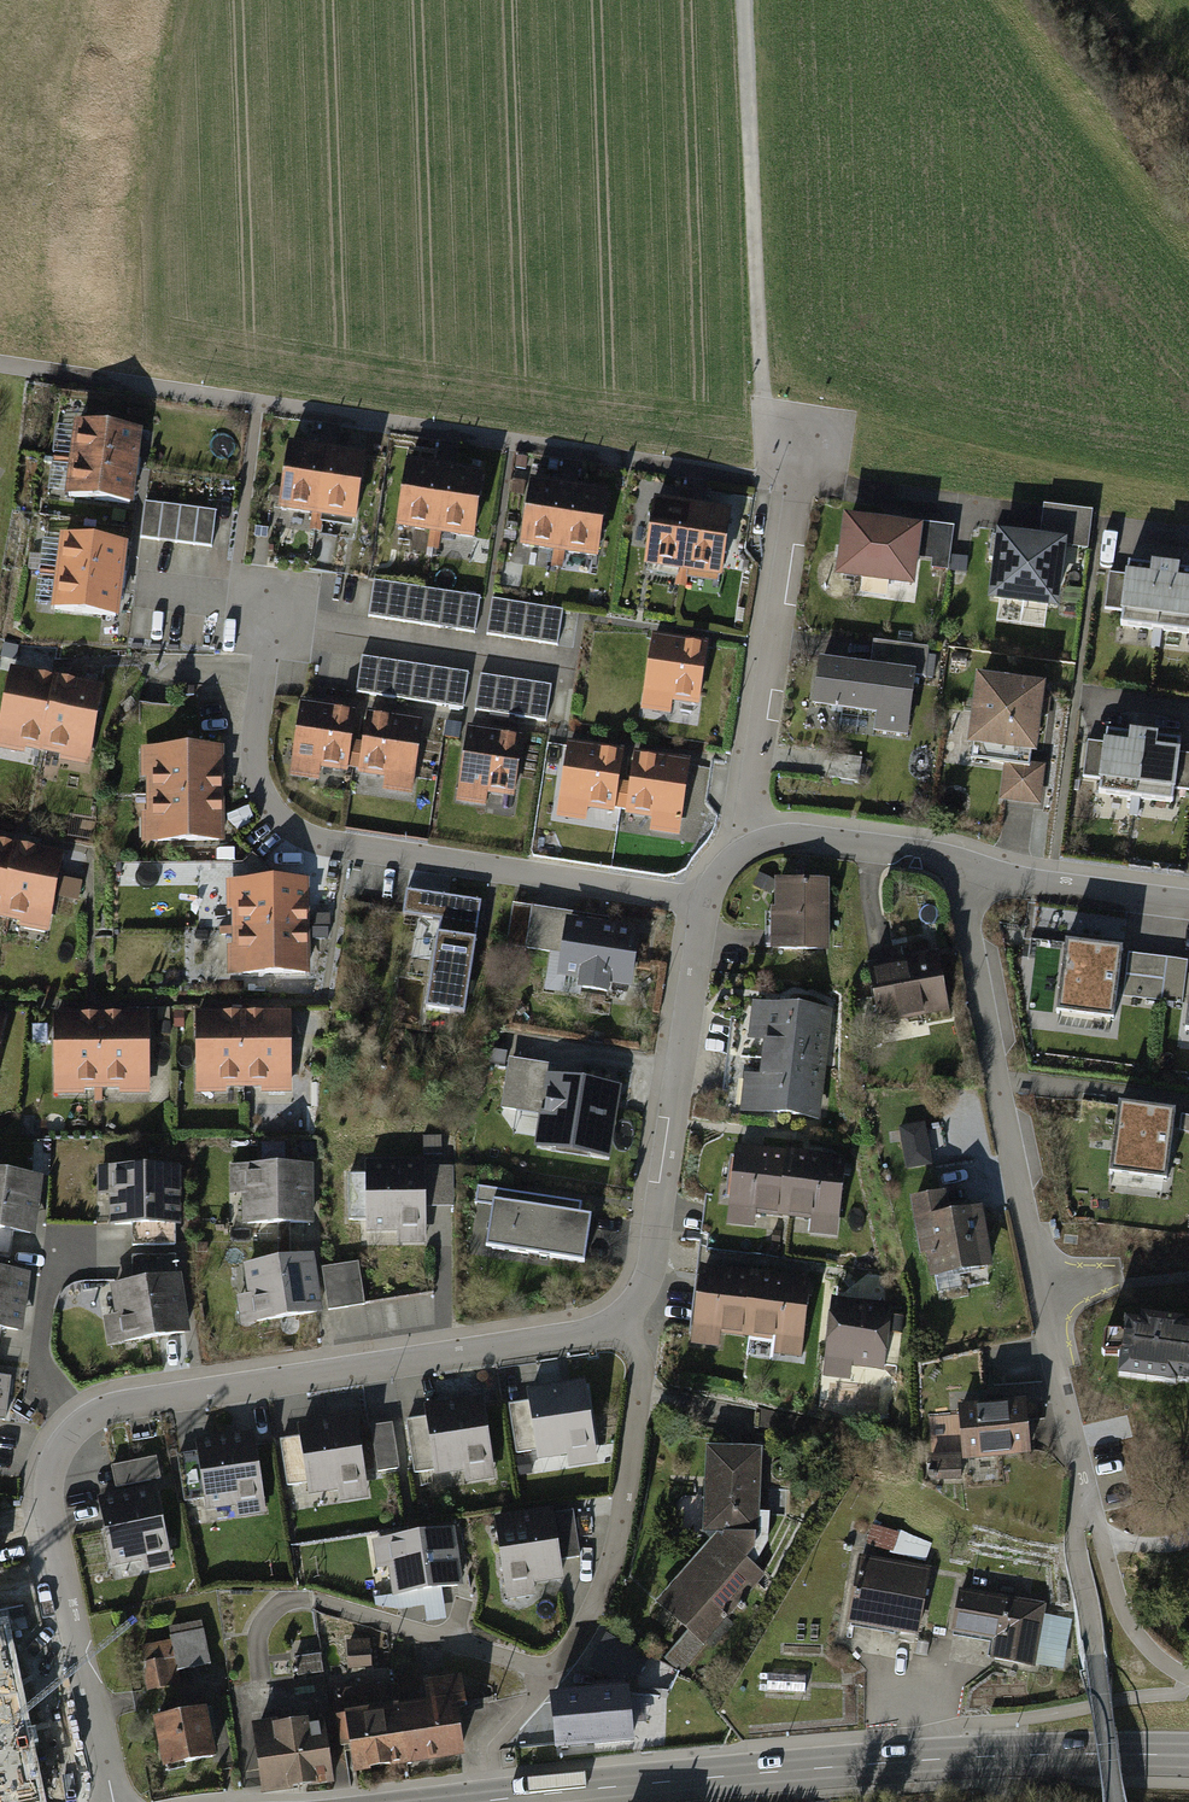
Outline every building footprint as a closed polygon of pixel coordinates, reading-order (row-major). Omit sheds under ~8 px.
[(144,430),(80,422),(76,458),(139,465),(144,430)] [(328,446),(288,441),(280,508),(318,515),(328,446)] [(365,451),(328,446),(318,515),(355,520),(365,451)] [(139,465),(76,458),(72,494),(134,502),(139,465)] [(447,473),(409,467),(399,532),(437,538),(447,473)] [(484,479),(447,473),(437,538),(474,543),(484,479)] [(569,483),(528,478),(521,544),(560,549),(569,483)] [(607,488),(569,483),(560,549),(598,554),(607,488)] [(695,505),(657,500),(648,570),(686,576),(695,505)] [(219,510),(147,502),(142,541),(214,549),(219,510)] [(732,509),(695,505),(686,576),(723,580),(732,509)] [(994,597),(1053,605),(1061,545),(1087,548),(1092,512),(1045,506),(1041,534),(1027,533),(1026,540),(992,536),(989,559),(998,560),(994,597)] [(956,528),(848,514),(841,574),(917,584),(920,559),(951,563),(956,528)] [(125,545),(66,539),(63,572),(122,579),(125,545)] [(1171,564),(1129,560),(1122,627),(1164,631),(1171,564)] [(1171,564),(1164,631),(1188,634),(1188,566),(1171,564)] [(122,579),(63,572),(58,610),(117,617),(122,579)] [(481,599),(377,583),(372,618),(476,634),(481,599)] [(564,612),(495,601),(490,637),(558,648),(564,612)] [(710,645),(650,638),(641,711),(700,718),(710,645)] [(873,666),(822,659),(816,707),(880,715),(877,736),(911,740),(919,677),(928,678),(932,651),(876,644),(873,666)] [(970,657),(950,654),(948,667),(967,670),(970,657)] [(471,674),(365,657),(360,695),(465,711),(471,674)] [(14,671),(0,738),(0,746),(43,754),(57,680),(14,671)] [(554,688),(483,677),(478,713),(548,724),(554,688)] [(1052,686),(982,677),(973,746),(977,747),(975,760),(1007,764),(1002,803),(1046,808),(1052,768),(1034,765),(1036,754),(1043,755),(1052,686)] [(102,689),(57,680),(43,754),(88,763),(102,689)] [(357,709),(299,700),(288,776),(315,780),(318,762),(349,766),(357,709)] [(423,720),(365,709),(356,771),(388,775),(386,789),(413,793),(423,720)] [(519,736),(463,727),(452,803),(485,808),(488,792),(510,795),(519,736)] [(1149,733),(1106,728),(1097,793),(1142,799),(1149,733)] [(1149,733),(1142,799),(1187,804),(1188,786),(1188,738),(1149,733)] [(628,752),(568,742),(567,749),(555,817),(588,822),(591,805),(618,809),(628,752)] [(219,751),(141,754),(143,796),(221,794),(219,751)] [(690,760),(633,752),(625,814),(655,819),(653,834),(679,837),(690,760)] [(864,760),(835,757),(832,783),(861,786),(864,760)] [(934,759),(919,757),(918,773),(932,774),(934,759)] [(221,794),(143,796),(144,845),(222,844),(221,794)] [(0,843),(0,919),(3,920),(17,847),(0,843)] [(62,855),(17,847),(3,920),(49,928),(62,855)] [(775,883),(761,876),(753,890),(766,898),(775,883)] [(309,881),(228,882),(229,928),(308,928),(309,881)] [(832,883),(780,882),(779,909),(772,909),(772,950),(831,951),(832,883)] [(412,893),(409,914),(444,918),(433,1009),(471,1014),(485,902),(412,893)] [(611,920),(535,909),(529,949),(552,953),(547,991),(565,993),(568,977),(581,979),(580,987),(616,993),(617,985),(635,987),(643,930),(610,925),(611,920)] [(308,928),(229,928),(229,977),(308,977),(308,928)] [(1057,1013),(1114,1020),(1122,950),(1065,943),(1057,1013)] [(1188,982),(1188,963),(1130,954),(1124,996),(1186,1005),(1188,982)] [(945,959),(873,972),(882,1023),(954,1010),(945,959)] [(771,1038),(769,1059),(826,1065),(832,1009),(753,1001),(753,1009),(748,1008),(745,1036),(771,1038)] [(103,1017),(57,1017),(57,1093),(103,1093),(103,1017)] [(145,1017),(103,1017),(103,1093),(147,1092),(145,1017)] [(247,1019),(203,1020),(203,1091),(248,1091),(247,1019)] [(291,1019),(247,1019),(248,1091),(290,1091),(291,1019)] [(744,1106),(744,1112),(820,1120),(826,1065),(769,1059),(767,1077),(747,1075),(747,1082),(737,1081),(735,1106),(744,1106)] [(621,1090),(557,1080),(559,1068),(512,1061),(504,1111),(546,1118),(541,1147),(611,1158),(621,1090)] [(1166,1184),(1175,1113),(1118,1106),(1109,1177),(1166,1184)] [(907,1170),(931,1169),(929,1126),(906,1127),(907,1170)] [(761,1210),(780,1212),(787,1154),(734,1148),(725,1225),(759,1229),(761,1210)] [(794,1233),(834,1238),(843,1161),(787,1154),(780,1212),(796,1214),(794,1233)] [(428,1164),(365,1165),(366,1229),(427,1229),(427,1210),(451,1210),(451,1169),(428,1169),(428,1164)] [(310,1167),(232,1168),(232,1198),(245,1197),(246,1223),(310,1222),(310,1167)] [(183,1170),(100,1170),(100,1199),(114,1199),(114,1224),(136,1224),(136,1248),(177,1248),(177,1224),(183,1224),(183,1170)] [(0,1172),(0,1257),(14,1258),(16,1235),(38,1238),(45,1177),(0,1172)] [(539,1195),(476,1185),(472,1211),(492,1215),(486,1253),(587,1270),(596,1216),(537,1206),(539,1195)] [(951,1194),(915,1200),(925,1258),(931,1257),(935,1280),(997,1269),(987,1209),(955,1215),(951,1194)] [(310,1257),(247,1267),(252,1297),(239,1299),(243,1325),(319,1313),(310,1257)] [(176,1260),(136,1260),(135,1284),(176,1278),(176,1260)] [(324,1269),(331,1315),(368,1310),(361,1263),(324,1269)] [(750,1336),(758,1273),(701,1266),(692,1344),(723,1348),(725,1333),(750,1336)] [(805,1360),(815,1280),(758,1273),(750,1336),(776,1339),(774,1356),(805,1360)] [(0,1274),(0,1351),(3,1329),(26,1332),(33,1278),(0,1274)] [(135,1284),(117,1287),(122,1317),(106,1320),(110,1349),(188,1336),(178,1277),(176,1278),(135,1284)] [(896,1305),(836,1298),(826,1377),(853,1380),(855,1365),(888,1369),(896,1305)] [(1183,1328),(1183,1324),(1142,1318),(1141,1325),(1126,1323),(1119,1378),(1176,1385),(1176,1382),(1188,1384),(1188,1329),(1183,1328)] [(8,1424),(14,1382),(0,1380),(0,1423),(8,1424)] [(590,1383),(533,1391),(534,1403),(541,1450),(542,1459),(570,1455),(572,1467),(601,1463),(590,1383)] [(487,1398),(430,1406),(432,1419),(439,1469),(440,1478),(468,1474),(470,1486),(499,1482),(487,1398)] [(1032,1402),(966,1406),(968,1457),(1035,1454),(1032,1402)] [(517,1453),(541,1450),(534,1403),(511,1406),(517,1453)] [(360,1418),(303,1426),(305,1438),(311,1485),(313,1494),(341,1490),(342,1501),(371,1497),(360,1418)] [(415,1472),(439,1469),(432,1419),(408,1422),(415,1472)] [(378,1474),(401,1471),(395,1425),(371,1428),(378,1474)] [(258,1433),(201,1441),(202,1454),(209,1500),(210,1509),(238,1505),(240,1517),(268,1513),(258,1433)] [(288,1488),(311,1485),(305,1438),(282,1441),(288,1488)] [(714,1540),(659,1606),(666,1612),(656,1624),(669,1635),(680,1623),(689,1631),(671,1653),(688,1668),(764,1575),(756,1566),(768,1546),(771,1516),(761,1515),(765,1451),(708,1447),(704,1532),(714,1540)] [(963,1451),(935,1453),(936,1478),(964,1477),(963,1451)] [(185,1503),(209,1500),(202,1454),(179,1457),(185,1503)] [(160,1457),(113,1466),(117,1488),(164,1479),(160,1457)] [(159,1487),(100,1498),(112,1566),(142,1561),(144,1577),(175,1571),(159,1487)] [(554,1510),(497,1518),(509,1601),(537,1597),(535,1584),(564,1580),(554,1510)] [(903,1531),(874,1525),(871,1544),(899,1550),(903,1531)] [(450,1528),(375,1540),(380,1570),(393,1568),(397,1597),(459,1588),(450,1528)] [(862,1555),(850,1625),(923,1637),(935,1568),(862,1555)] [(965,1587),(957,1634),(998,1641),(995,1662),(1067,1674),(1077,1620),(1047,1615),(1050,1601),(965,1587)] [(177,1675),(214,1667),(204,1623),(169,1630),(172,1642),(138,1649),(148,1696),(180,1689),(177,1675)] [(609,1637),(588,1671),(610,1684),(634,1683),(648,1661),(609,1637)] [(372,1640),(349,1642),(351,1669),(375,1667),(372,1640)] [(321,1642),(295,1645),(299,1677),(325,1674),(321,1642)] [(808,1675),(771,1674),(771,1693),(808,1694),(808,1675)] [(426,1704),(401,1708),(410,1764),(457,1757),(449,1706),(463,1704),(459,1676),(422,1682),(426,1704)] [(591,1690),(578,1691),(578,1698),(555,1700),(558,1743),(581,1742),(582,1746),(642,1742),(640,1712),(636,1712),(634,1683),(610,1684),(591,1686),(591,1690)] [(398,1686),(336,1694),(347,1774),(410,1764),(401,1708),(398,1686)] [(216,1756),(207,1709),(158,1719),(167,1765),(216,1756)] [(328,1721),(259,1726),(264,1792),(333,1788),(328,1721)] [(537,1732),(526,1732),(526,1745),(537,1745),(537,1732)]
